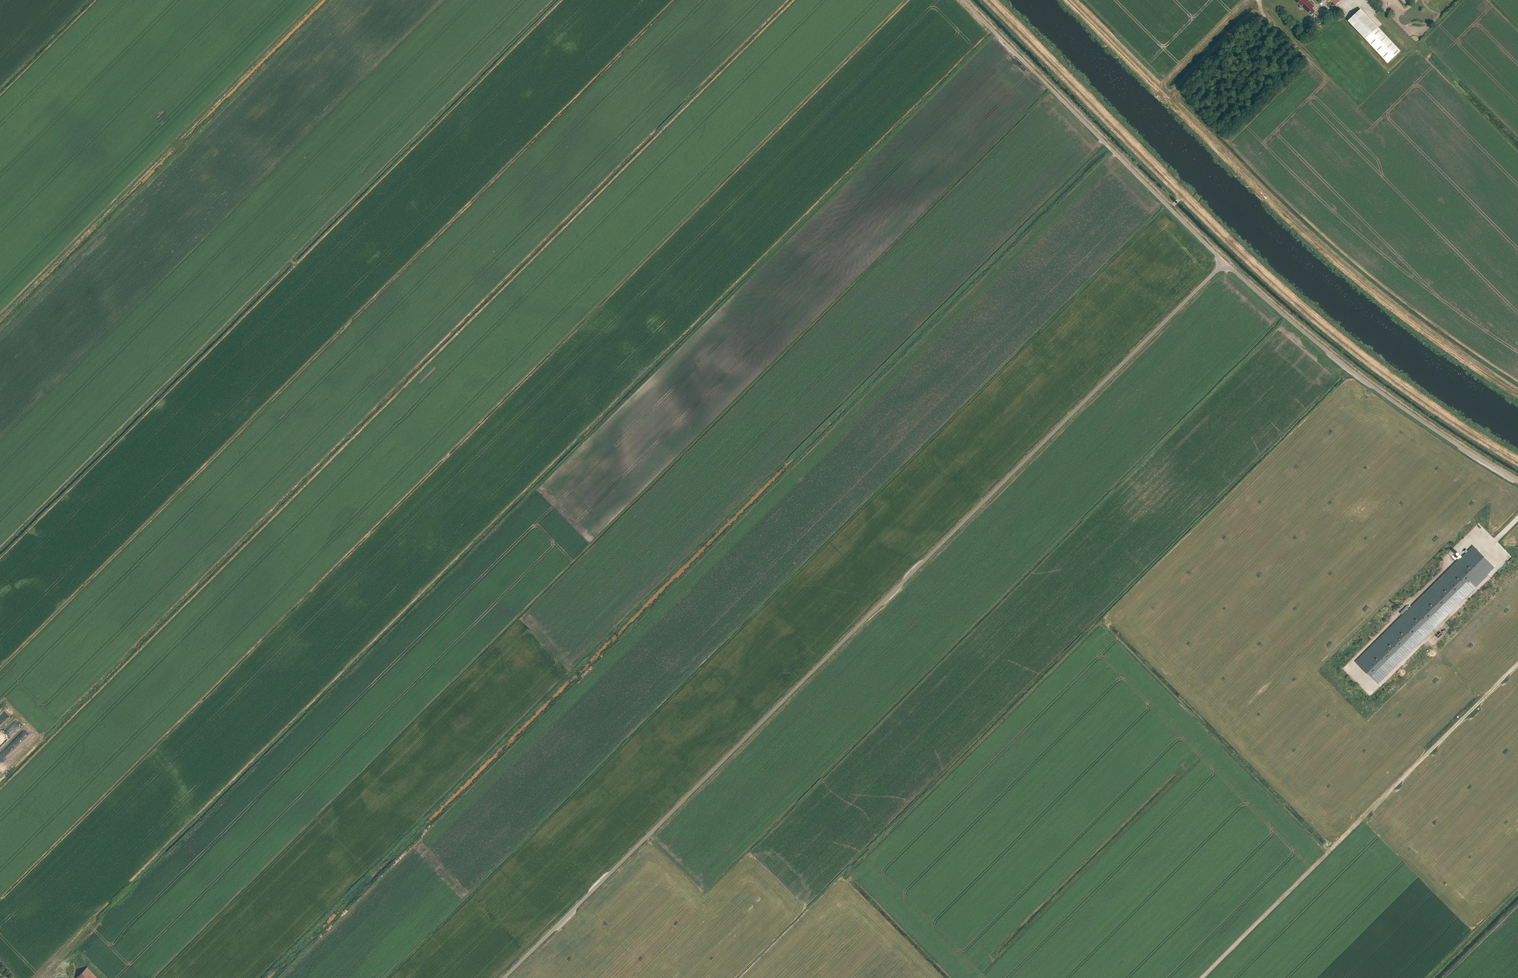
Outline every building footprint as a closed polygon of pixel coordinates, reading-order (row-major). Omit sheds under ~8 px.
[(1311,16),(1316,11),(1313,8),(1314,7),(1309,1),(1308,2),(1307,0),(1301,0),(1298,3),(1300,5),(1300,6),(1300,8),(1302,10),(1303,9),(1304,9),(1308,13),(1311,16)] [(1401,52),(1364,13),(1351,25),(1388,64),(1401,52)] [(1356,662),(1377,683),(1494,567),(1473,546),(1356,662)] [(86,968),(76,977),(96,977),(86,968)]
